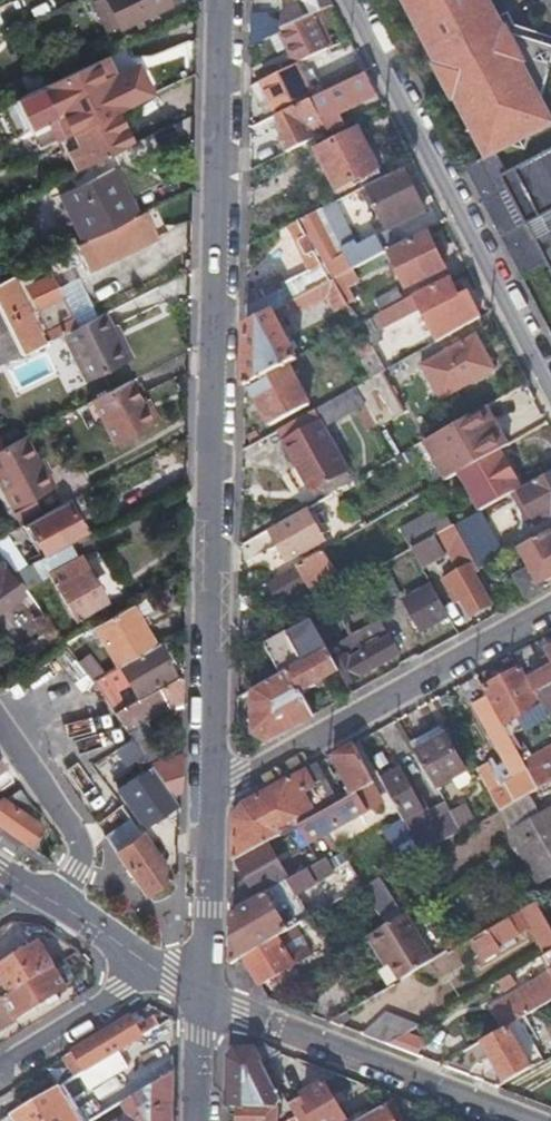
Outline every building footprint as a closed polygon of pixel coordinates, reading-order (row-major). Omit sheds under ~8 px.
[(104,29),(111,25),(113,29),(171,0),(90,0),(104,29)] [(301,19),(316,12),(331,5),(333,4),(331,0),(301,0),(302,2),(280,12),(280,30),(301,19)] [(494,150),(509,141),(522,147),(527,133),(550,121),(550,120),(539,96),(550,58),(550,42),(508,28),(505,23),(503,25),(490,0),(401,0),(432,60),(429,62),(448,97),(451,95),(482,154),(494,150)] [(270,12),(251,12),(252,39),(280,39),(280,32),(270,32),(270,12)] [(322,24),(316,12),(301,19),(307,31),(322,24)] [(307,31),(301,19),(280,30),(293,58),(315,47),(307,31)] [(100,49),(105,46),(111,43),(104,29),(93,35),(100,49)] [(64,72),(71,86),(99,73),(92,58),(64,72)] [(329,74),(335,87),(361,74),(353,59),(328,71),(329,74)] [(295,63),(259,80),(273,108),(309,91),(295,63)] [(310,99),(320,119),(325,131),(331,128),(325,117),(375,92),(365,72),(361,74),(335,87),(318,95),(310,99)] [(71,86),(89,121),(116,108),(99,73),(71,86)] [(314,87),(318,95),(335,87),(329,74),(319,80),(314,87)] [(264,113),(273,108),(259,80),(250,85),(264,113)] [(312,122),(320,119),(310,99),(275,115),(277,118),(285,134),(278,138),(284,150),(302,142),(296,130),(307,125),(312,122)] [(116,108),(89,121),(71,129),(87,161),(132,139),(116,108)] [(269,121),(278,138),(285,134),(277,118),(269,121)] [(356,128),(345,133),(335,138),(332,131),(311,141),(333,187),(375,166),(356,128)] [(482,154),(462,165),(515,268),(542,253),(550,270),(550,145),(504,169),(494,150),(482,154)] [(84,163),(66,172),(73,187),(91,178),(84,163)] [(378,171),(375,166),(333,187),(336,192),(378,171)] [(58,195),(81,239),(133,213),(110,167),(91,178),(73,187),(58,195)] [(383,223),(386,221),(388,220),(391,225),(423,209),(402,167),(363,185),(383,223)] [(351,268),(385,250),(397,244),(388,228),(355,245),(333,200),(318,207),(341,251),(351,268)] [(337,254),(341,251),(318,207),(313,210),(337,254)] [(133,213),(81,239),(74,242),(86,269),(155,235),(142,208),(133,213)] [(332,277),(351,268),(341,251),(337,254),(313,210),(295,219),(302,233),(296,236),(295,239),(304,256),(307,256),(313,253),(324,275),(313,281),(311,276),(244,310),(244,322),(270,309),(284,302),(332,277)] [(394,270),(399,280),(404,289),(444,269),(427,234),(409,244),(412,250),(416,259),(394,270)] [(409,244),(407,239),(397,244),(385,250),(390,261),(412,250),(409,244)] [(60,282),(86,269),(74,242),(47,256),(60,282)] [(351,268),(332,277),(338,288),(357,279),(351,268)] [(19,352),(49,337),(16,272),(0,280),(0,314),(19,352)] [(387,309),(393,321),(417,308),(435,342),(478,318),(455,274),(448,279),(414,298),(412,295),(403,300),(387,309)] [(338,288),(332,277),(284,302),(290,313),(325,295),(334,311),(346,304),(338,288)] [(387,309),(403,300),(398,291),(375,302),(380,313),(387,309)] [(296,359),(270,309),(244,322),(242,388),(247,385),(287,364),(296,359)] [(364,337),(393,321),(387,309),(380,313),(358,326),(362,333),(364,337)] [(54,334),(66,358),(79,382),(126,359),(102,311),(54,334)] [(19,352),(0,314),(0,362),(19,352)] [(367,344),(364,337),(362,333),(350,339),(370,378),(379,373),(382,371),(367,344)] [(493,370),(483,352),(474,334),(419,364),(439,400),(493,370)] [(380,336),(367,344),(382,371),(395,364),(380,336)] [(304,354),(314,372),(324,390),(337,383),(318,347),(304,354)] [(308,402),(287,364),(247,385),(269,424),(308,402)] [(379,373),(370,378),(354,387),(375,425),(400,411),(379,373)] [(112,444),(132,434),(151,423),(141,405),(147,402),(135,378),(90,402),(112,444)] [(157,420),(147,402),(141,405),(151,423),(157,420)] [(309,412),(284,425),(290,437),(315,423),(309,412)] [(310,488),(327,478),(344,468),(319,421),(315,423),(290,437),(284,441),(310,488)] [(441,482),(454,474),(433,435),(419,442),(441,482)] [(12,510),(56,486),(47,470),(39,474),(33,463),(36,461),(24,437),(3,448),(0,450),(0,488),(12,510)] [(479,510),(517,489),(519,488),(498,449),(458,472),(479,510),(453,524),(473,561),(477,569),(503,555),(479,510)] [(39,474),(47,470),(41,458),(36,461),(33,463),(39,474)] [(517,489),(536,523),(550,515),(550,470),(519,488),(517,489)] [(46,558),(66,547),(90,534),(70,500),(24,526),(42,560),(46,558)] [(268,526),(277,542),(286,559),(323,539),(305,505),(268,526)] [(400,528),(411,547),(450,526),(439,506),(400,528)] [(469,564),(473,561),(453,524),(450,526),(411,547),(422,567),(441,555),(439,552),(451,545),(463,567),(443,578),(446,583),(450,580),(469,614),(481,608),(490,603),(469,564)] [(549,530),(519,546),(530,566),(514,576),(525,596),(550,583),(550,534),(549,530)] [(14,576),(30,568),(8,535),(0,539),(0,556),(14,576)] [(66,547),(46,558),(52,570),(78,555),(72,544),(66,547)] [(266,583),(272,592),(278,602),(298,591),(297,589),(307,583),(307,586),(335,570),(323,548),(296,563),(297,566),(266,583)] [(87,571),(83,563),(78,555),(52,570),(60,585),(56,588),(74,620),(106,602),(89,570),(87,571)] [(23,589),(14,576),(0,556),(0,604),(23,589)] [(490,603),(481,608),(486,618),(500,610),(477,569),(473,561),(469,564),(490,603)] [(343,585),(341,581),(339,578),(331,581),(335,589),(343,585)] [(389,609),(395,606),(401,603),(387,578),(376,584),(389,609)] [(447,614),(442,604),(432,585),(403,601),(419,629),(447,614)] [(453,597),(442,604),(447,614),(451,621),(463,615),(453,597)] [(119,663),(153,644),(130,603),(91,627),(115,665),(119,663)] [(64,647),(53,631),(41,615),(32,621),(55,653),(64,647)] [(284,671),(325,649),(308,619),(267,642),(284,672),(284,671)] [(347,637),(350,641),(353,646),(383,629),(378,620),(347,637)] [(345,654),(332,661),(337,670),(344,685),(358,678),(357,676),(397,653),(388,638),(347,659),(345,654)] [(158,641),(153,644),(119,663),(128,677),(136,692),(173,670),(158,641)] [(260,646),(277,676),(284,672),(267,642),(260,646)] [(55,653),(33,667),(45,685),(75,665),(64,647),(55,653)] [(543,674),(528,647),(512,656),(519,667),(533,693),(550,684),(550,670),(543,674)] [(325,649),(284,671),(298,695),(300,694),(314,686),(313,684),(337,670),(332,661),(325,649)] [(508,736),(546,715),(533,693),(519,667),(481,689),(484,695),(508,736)] [(112,715),(126,707),(106,670),(88,680),(112,715)] [(298,695),(284,671),(284,672),(277,676),(252,689),(252,731),(264,740),(311,714),(300,694),(298,695)] [(182,673),(126,707),(112,715),(130,739),(165,790),(179,791),(180,752),(161,751),(145,722),(181,702),(182,673)] [(546,715),(550,724),(550,684),(533,693),(546,715)] [(529,771),(508,736),(484,695),(474,701),(515,773),(505,779),(493,759),(475,769),(500,810),(502,809),(528,794),(538,788),(529,771)] [(62,702),(53,707),(64,724),(73,718),(62,702)] [(434,786),(449,778),(464,769),(440,725),(409,743),(434,786)] [(174,802),(165,790),(130,739),(114,750),(124,764),(130,760),(141,775),(119,790),(142,825),(174,802)] [(351,793),(359,788),(372,781),(351,744),(330,756),(351,793)] [(529,771),(538,788),(550,781),(550,759),(529,771)] [(11,779),(0,763),(0,786),(11,779)] [(297,815),(300,821),(337,800),(316,763),(246,802),(232,819),(232,859),(234,858),(262,842),(278,833),(275,828),(297,815)] [(441,799),(433,803),(424,808),(431,821),(427,823),(420,811),(421,810),(397,767),(379,777),(413,837),(423,854),(461,832),(449,812),(441,799)] [(6,799),(34,821),(40,814),(39,814),(19,788),(6,799)] [(337,800),(300,821),(296,823),(306,841),(368,804),(359,788),(351,793),(337,800)] [(536,809),(528,794),(502,809),(510,824),(536,809)] [(40,814),(34,821),(6,799),(2,795),(0,796),(0,825),(30,847),(47,826),(40,814)] [(463,804),(449,812),(461,832),(475,824),(463,804)] [(550,877),(550,806),(509,830),(540,884),(550,877)] [(114,850),(139,833),(133,824),(108,841),(114,850)] [(114,850),(145,894),(169,877),(139,833),(114,850)] [(397,847),(406,863),(423,854),(413,837),(397,847)] [(283,879),(262,842),(234,858),(245,880),(231,887),(231,909),(283,879)] [(310,883),(302,869),(291,875),(286,878),(283,879),(292,894),(310,883)] [(291,875),(289,872),(287,869),(283,871),(286,878),(291,875)] [(352,873),(337,881),(322,889),(328,899),(323,902),(326,908),(361,889),(352,873)] [(292,894),(283,879),(231,909),(231,962),(242,956),(277,936),(293,927),(307,920),(292,894)] [(543,953),(550,948),(550,930),(535,902),(469,941),(477,955),(496,945),(528,927),(543,953)] [(435,961),(406,914),(370,936),(379,951),(383,949),(401,980),(435,961)] [(293,927),(277,936),(242,956),(258,984),(307,956),(298,942),(300,940),(293,927)] [(53,964),(39,941),(0,965),(0,970),(12,989),(53,964)] [(499,951),(496,945),(477,955),(481,962),(499,951)] [(67,985),(53,964),(12,989),(5,993),(18,1015),(67,985)] [(550,970),(520,988),(509,994),(499,1000),(512,1023),(550,1001),(550,972),(550,970)] [(506,988),(509,994),(520,988),(517,982),(506,988)] [(18,1015),(5,993),(0,996),(0,1026),(18,1015)] [(159,1024),(156,1018),(152,1013),(136,1024),(129,1014),(74,1048),(86,1067),(159,1024)] [(381,1018),(373,1040),(416,1057),(426,1035),(381,1018)] [(503,1084),(516,1077),(530,1069),(506,1027),(479,1043),(503,1084)] [(236,1109),(276,1109),(277,1102),(251,1047),(234,1049),(227,1058),(226,1107),(236,1109)] [(171,1072),(89,1120),(171,1120),(171,1072)] [(340,1116),(323,1081),(283,1099),(293,1114),(298,1120),(331,1120),(340,1116)] [(55,1086),(10,1113),(15,1120),(76,1120),(55,1086)] [(382,1103),(392,1120),(397,1120),(400,1120),(389,1099),(382,1103)] [(382,1103),(348,1120),(392,1120),(382,1103)] [(276,1109),(236,1109),(236,1120),(275,1120),(276,1109)]
